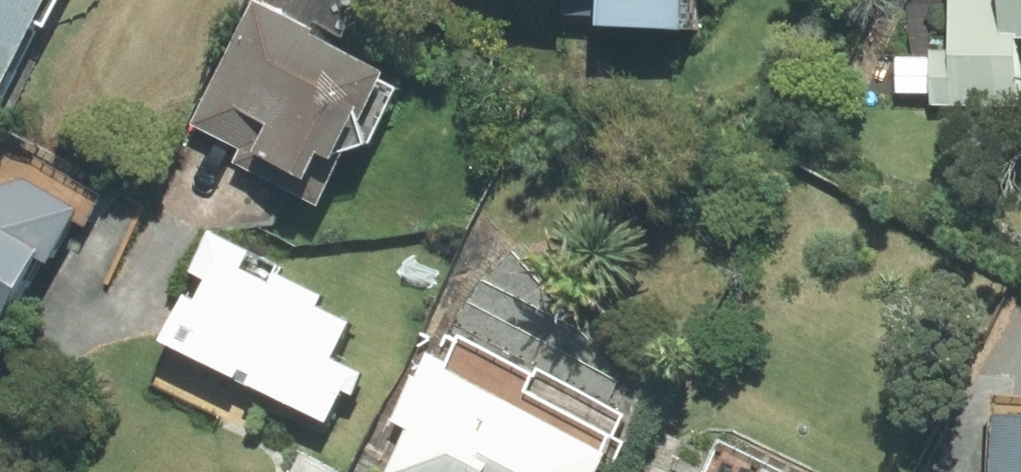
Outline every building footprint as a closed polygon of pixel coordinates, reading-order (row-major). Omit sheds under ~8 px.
[(46,0),(0,0),(0,105),(46,0)] [(409,84),(341,49),(367,0),(295,0),(285,19),(255,3),(190,128),(238,153),(228,171),(305,210),(330,162),(361,178),(409,84)] [(503,10),(569,12),(570,0),(503,0),(503,10)] [(596,50),(683,53),(685,0),(597,0),(596,50)] [(937,99),(1020,100),(1020,0),(946,0),(945,50),(929,49),(928,98),(937,99)] [(4,355),(97,204),(0,144),(0,352),(4,355)] [(213,244),(145,390),(246,438),(263,402),(332,434),(362,371),(335,359),(348,332),(317,317),(326,297),(213,244)] [(612,434),(533,395),(540,380),(468,345),(450,383),(415,366),(366,468),(375,471),(594,471),(612,434)] [(974,424),(973,471),(1020,471),(1020,425),(974,424)] [(706,449),(696,471),(757,471),(706,449)]
